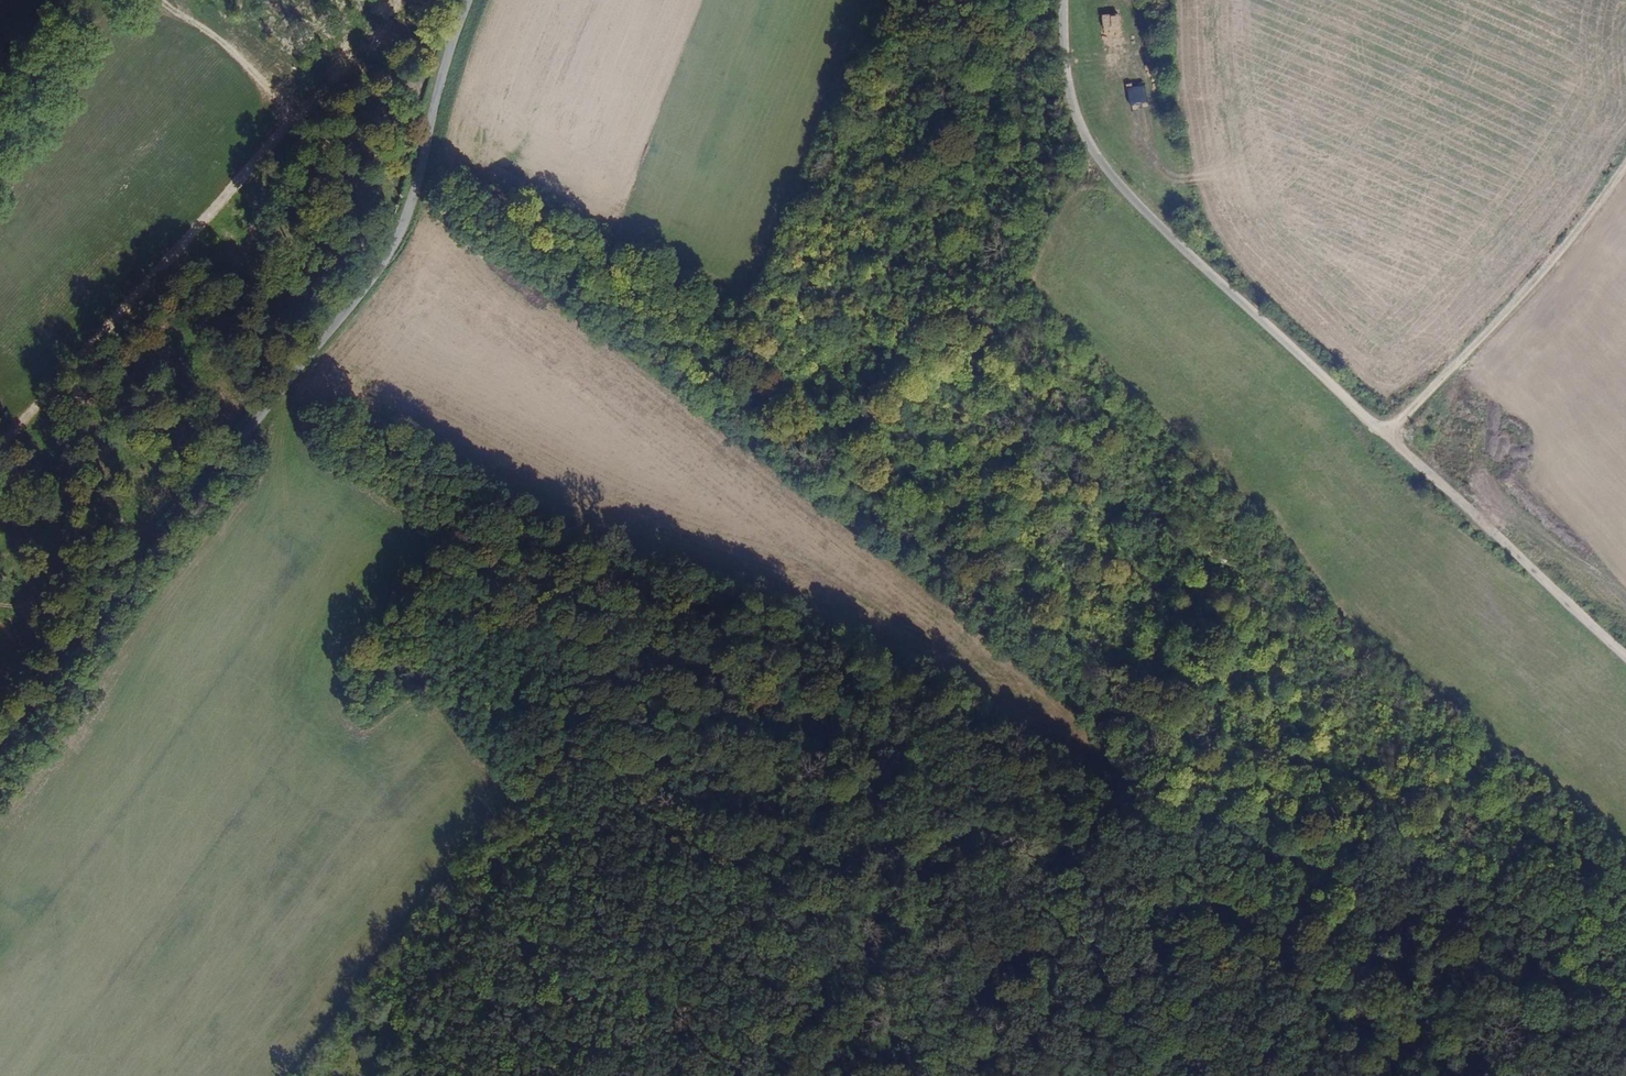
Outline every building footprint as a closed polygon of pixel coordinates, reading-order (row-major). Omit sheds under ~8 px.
[(1124,13),(1107,14),(1108,45),(1125,45),(1124,13)]
